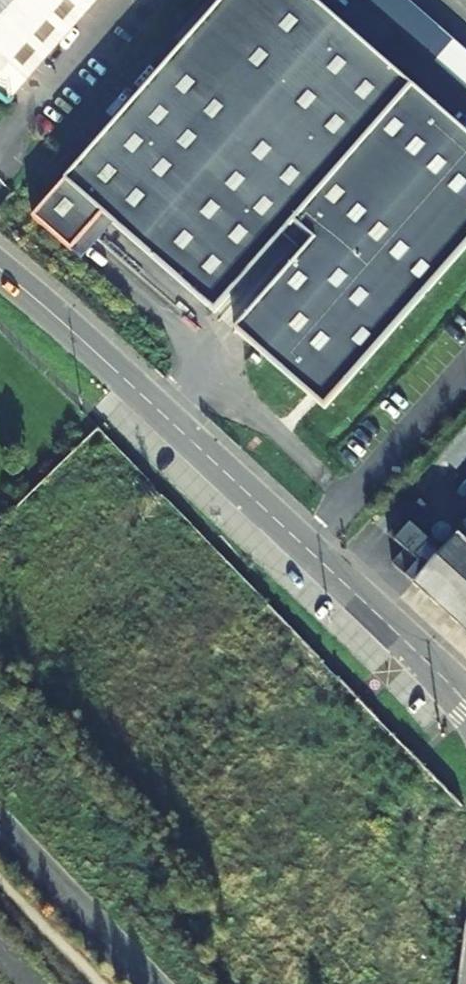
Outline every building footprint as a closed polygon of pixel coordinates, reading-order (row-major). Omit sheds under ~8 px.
[(4,99),(88,0),(0,0),(0,95),(4,99)] [(412,91),(375,56),(336,22),(312,0),(223,0),(32,218),(71,252),(103,216),(215,314),(296,221),(412,91)] [(375,56),(386,44),(396,33),(412,47),(433,65),(454,42),(450,38),(406,0),(355,0),(346,10),(336,22),(375,56)] [(296,221),(316,239),(234,330),(318,406),(465,241),(465,139),(412,91),(296,221)] [(465,539),(465,517),(455,529),(465,539)] [(455,529),(405,583),(465,641),(465,539),(455,529)]
